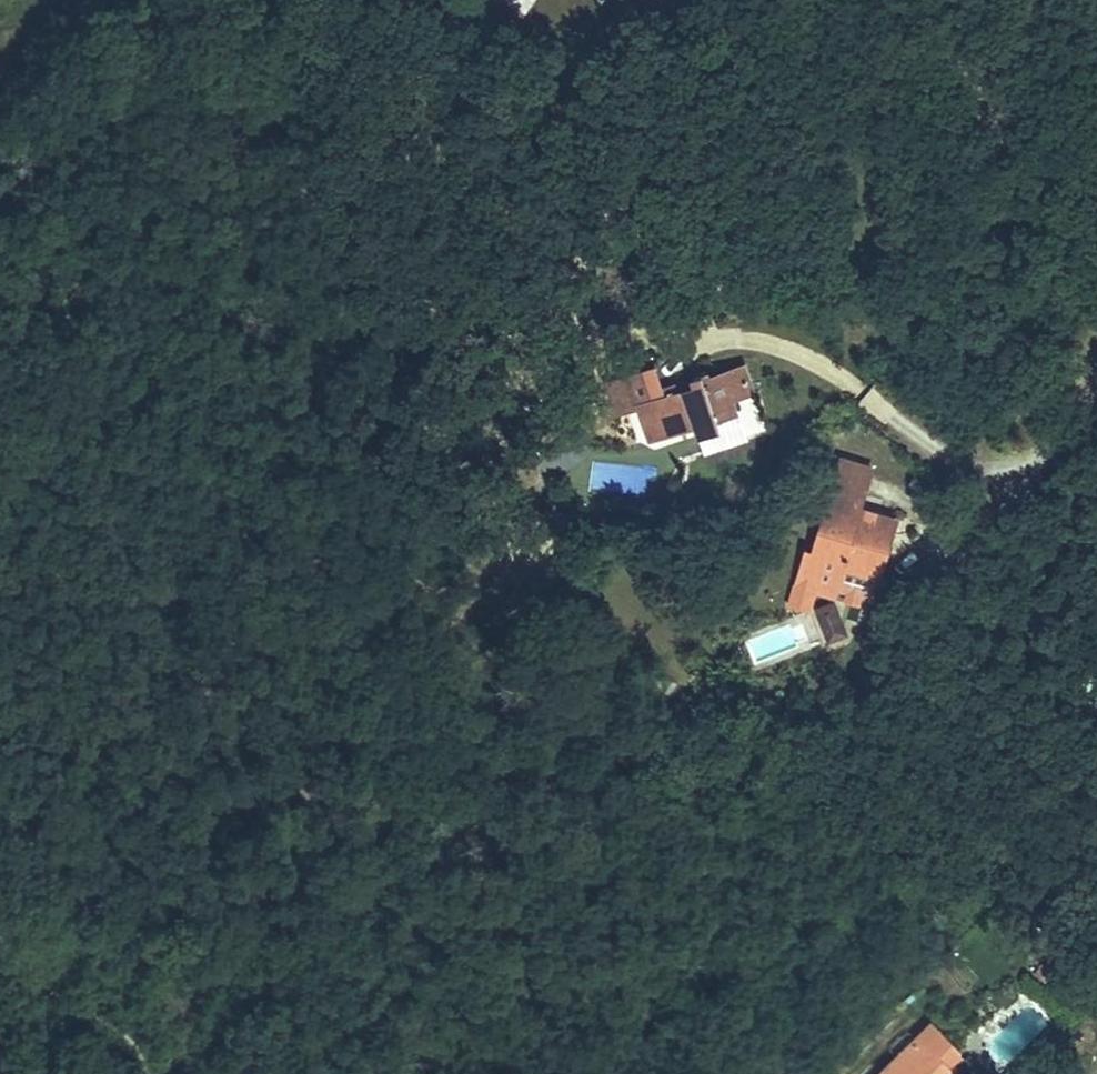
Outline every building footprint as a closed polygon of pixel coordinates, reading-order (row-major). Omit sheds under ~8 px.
[(651,416),(659,445),(699,433),(702,442),(722,436),(718,424),(745,417),(738,396),(758,389),(750,367),(708,379),(712,396),(692,402),(689,392),(665,399),(658,379),(622,389),(632,421),(651,416)] [(832,457),(798,582),(866,600),(875,564),(880,547),(889,514),(857,506),(868,467),(832,457)] [(833,600),(813,608),(825,640),(845,632),(833,600)] [(927,1015),(913,1027),(943,1060),(957,1048),(927,1015)] [(943,1060),(913,1027),(876,1061),(880,1066),(872,1073),(956,1073),(943,1060)]
